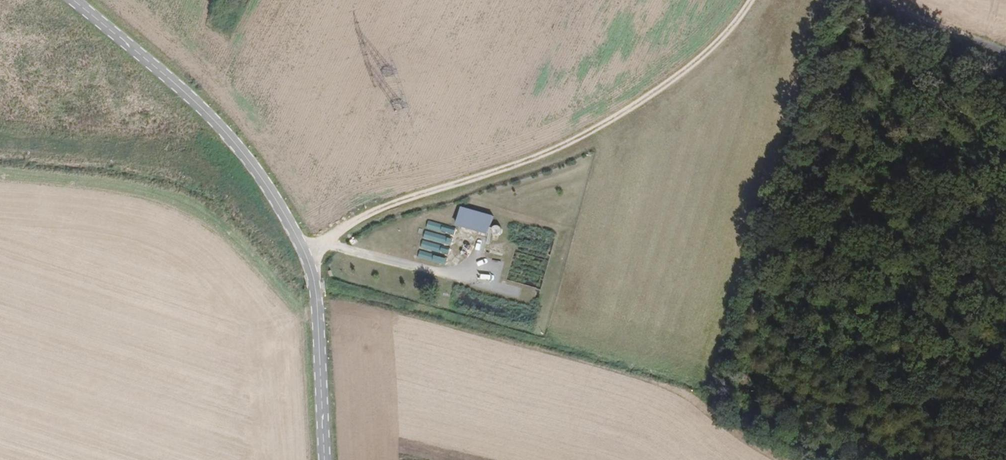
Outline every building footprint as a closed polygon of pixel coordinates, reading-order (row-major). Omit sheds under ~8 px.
[(493,216),(462,209),(457,229),(489,236),(493,216)] [(456,227),(428,221),(427,227),(454,234),(456,227)] [(453,237),(426,231),(424,238),(452,244),(453,237)] [(451,247),(423,241),(422,247),(449,254),(451,247)] [(447,258),(420,251),(418,258),(446,265),(447,258)]
